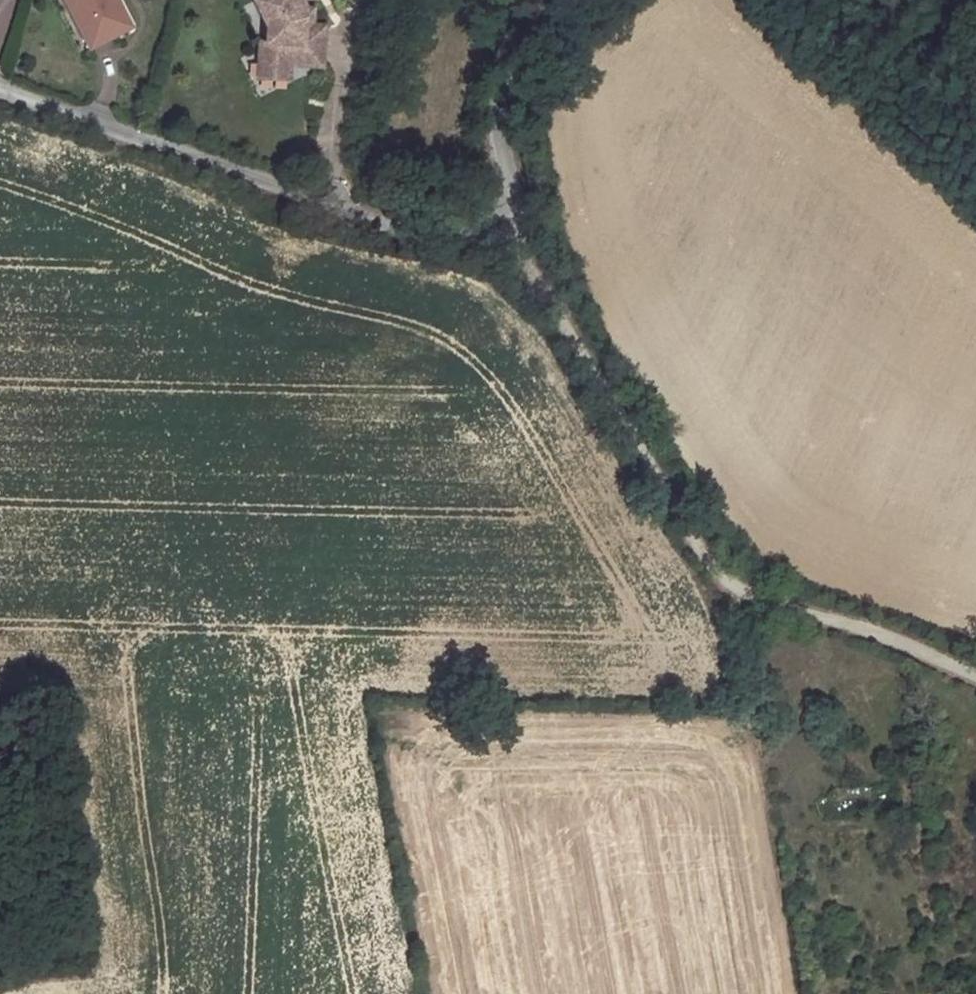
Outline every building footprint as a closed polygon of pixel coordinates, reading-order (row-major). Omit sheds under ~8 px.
[(88,48),(127,29),(113,0),(64,0),(88,48)] [(311,25),(302,24),(304,8),(300,0),(254,0),(266,26),(266,41),(265,42),(272,43),(270,63),(288,64),(321,65),(323,25),(311,25)] [(311,25),(312,8),(304,8),(302,24),(311,25)] [(287,79),(288,64),(270,63),(272,43),(265,42),(266,41),(259,41),(257,77),(287,79)]
